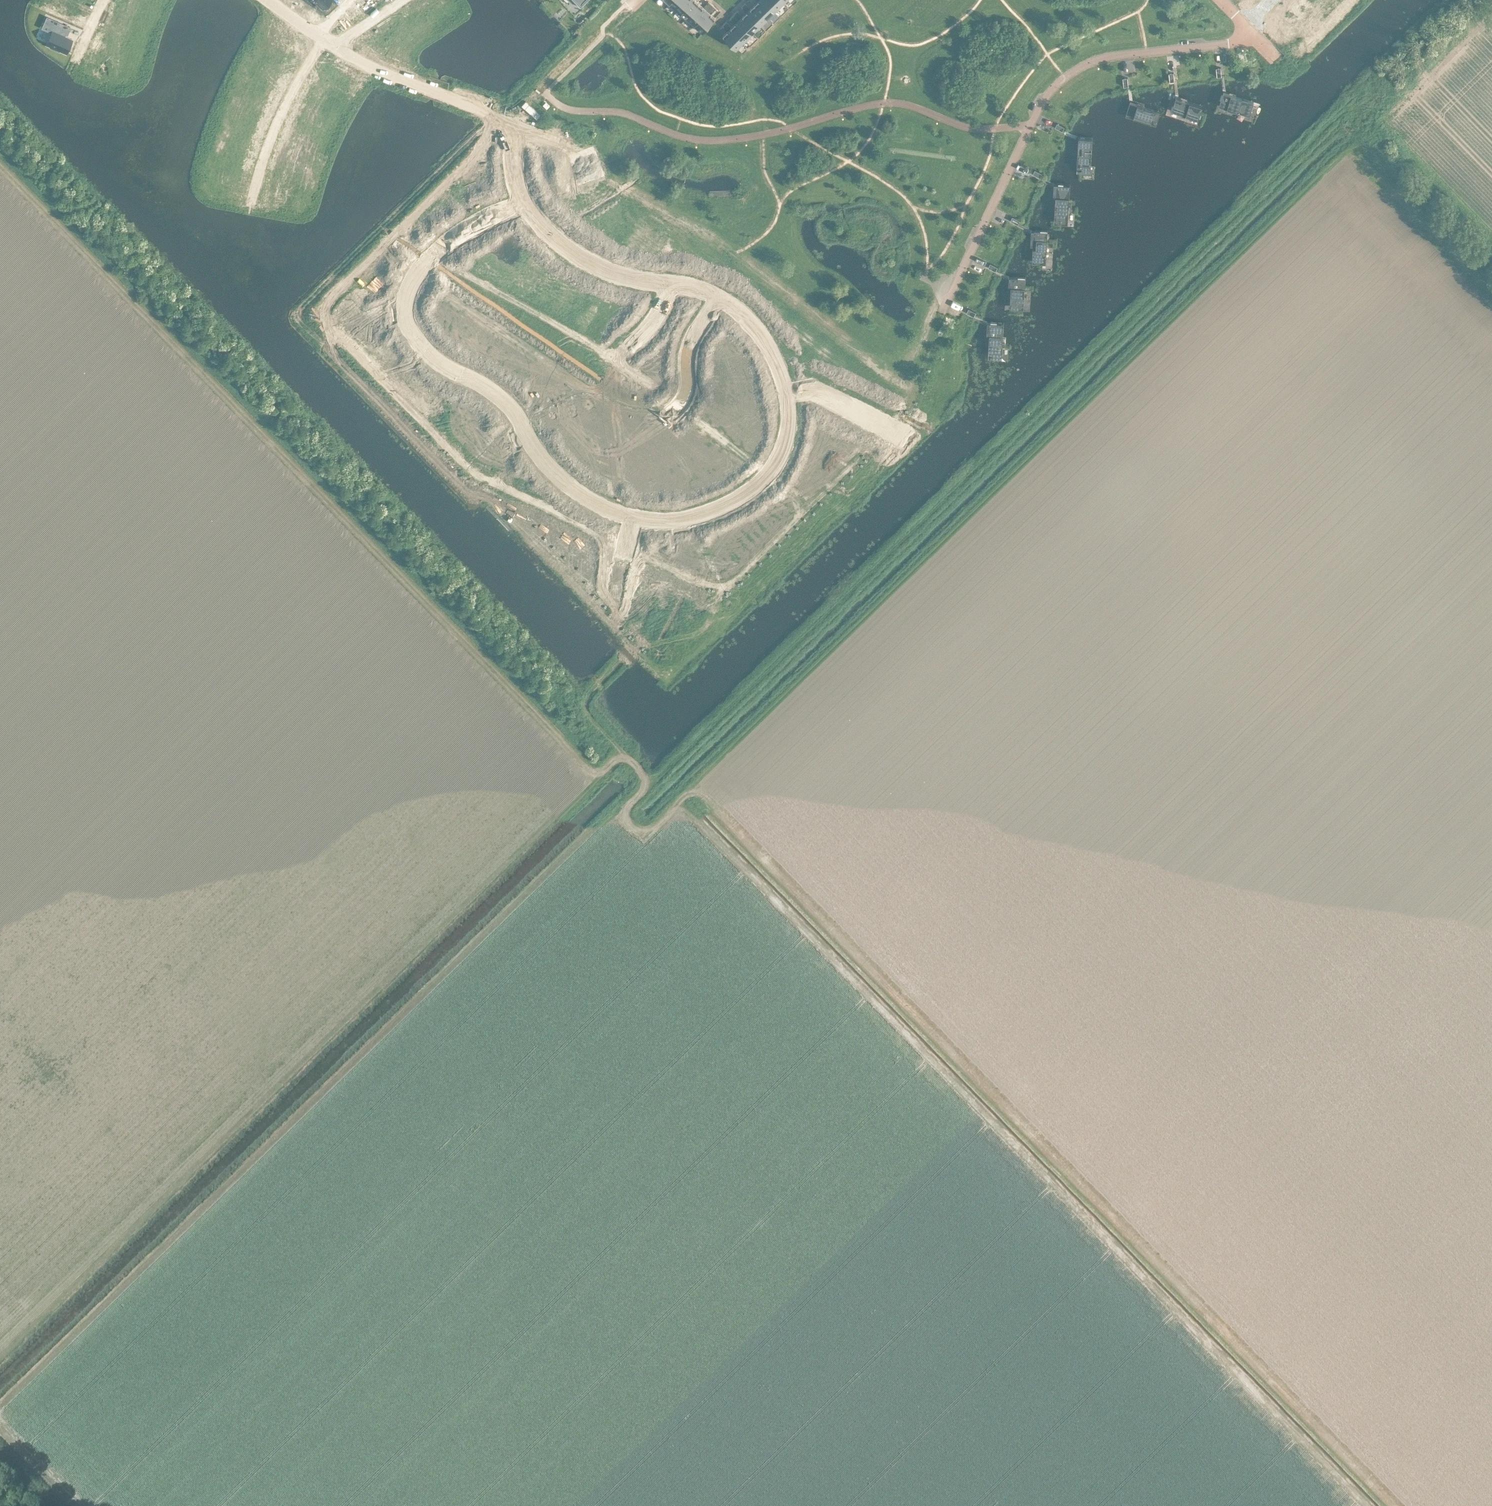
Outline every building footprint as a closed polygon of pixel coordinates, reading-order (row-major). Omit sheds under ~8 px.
[(58,2),(64,4),(60,12),(72,17),(75,10),(80,12),(86,0),(59,0),(58,2)] [(129,4),(149,12),(153,2),(158,4),(160,0),(131,0),(129,4)] [(439,4),(434,7),(441,18),(447,14),(445,11),(455,4),(453,0),(437,0),(439,4)] [(685,14),(698,0),(683,0),(677,7),(685,14)] [(693,21),(711,1),(709,0),(705,0),(702,3),(698,0),(685,14),(693,21)] [(745,9),(746,9),(759,22),(767,15),(753,1),(749,5),(744,0),(740,3),(745,9)] [(753,1),(767,15),(774,7),(767,0),(754,0),(753,1)] [(711,1),(693,21),(702,29),(707,23),(714,14),(710,10),(715,5),(711,1)] [(1290,1),(1277,13),(1295,31),(1303,24),(1308,29),(1318,19),(1301,3),(1296,7),(1290,1)] [(736,7),(733,11),(751,30),(759,22),(746,9),(745,9),(742,12),(736,7)] [(734,20),(730,23),(730,24),(744,37),(751,30),(733,11),(729,14),(734,20)] [(45,13),(40,24),(49,28),(44,40),(48,42),(48,43),(57,47),(57,46),(64,49),(70,36),(63,33),(64,30),(65,31),(68,24),(45,13)] [(730,24),(730,23),(725,18),(721,22),(726,27),(722,31),(735,45),(744,37),(730,24)] [(1252,99),(1222,90),(1218,103),(1235,109),(1248,112),(1252,99)] [(1174,95),(1170,108),(1197,117),(1201,104),(1174,95)] [(1128,100),(1124,114),(1155,123),(1159,110),(1128,100)] [(1091,135),(1077,135),(1075,171),(1088,171),(1089,169),(1091,135)] [(1055,181),(1054,194),(1053,220),(1066,221),(1069,182),(1055,181)] [(1033,228),(1032,243),(1031,260),(1044,261),(1044,258),(1046,229),(1033,228)] [(550,291),(543,304),(550,307),(555,299),(569,306),(582,282),(567,274),(556,295),(550,291)] [(1010,275),(1009,303),(1008,306),(1022,306),(1024,275),(1010,275)] [(989,320),(988,332),(987,355),(1000,356),(1002,321),(989,320)] [(714,334),(714,349),(738,350),(738,345),(739,345),(740,335),(714,334)] [(703,361),(703,371),(704,371),(704,380),(727,381),(727,371),(726,371),(726,366),(726,361),(703,361)] [(758,362),(747,366),(758,402),(775,396),(769,377),(768,378),(767,373),(762,375),(758,362)] [(931,377),(923,385),(929,392),(938,384),(931,377)] [(469,418),(468,419),(485,436),(486,436),(487,435),(488,433),(494,427),(488,421),(493,417),(484,407),(470,420),(469,418)] [(579,418),(576,434),(590,437),(589,442),(598,444),(601,425),(593,424),(594,421),(579,418)] [(468,419),(455,432),(466,443),(470,439),(476,445),(482,439),(484,438),(485,437),(485,436),(468,419)] [(579,459),(576,469),(580,470),(579,473),(586,475),(585,477),(596,480),(597,478),(605,481),(610,466),(601,463),(600,465),(579,459)] [(526,490),(517,500),(530,513),(546,498),(545,496),(537,489),(531,495),(526,490)] [(546,498),(530,513),(530,514),(531,513),(543,527),(553,517),(548,513),(555,507),(549,501),(547,499),(547,498),(546,498)] [(646,543),(641,559),(662,567),(668,551),(666,550),(667,548),(661,546),(660,548),(646,543)]
